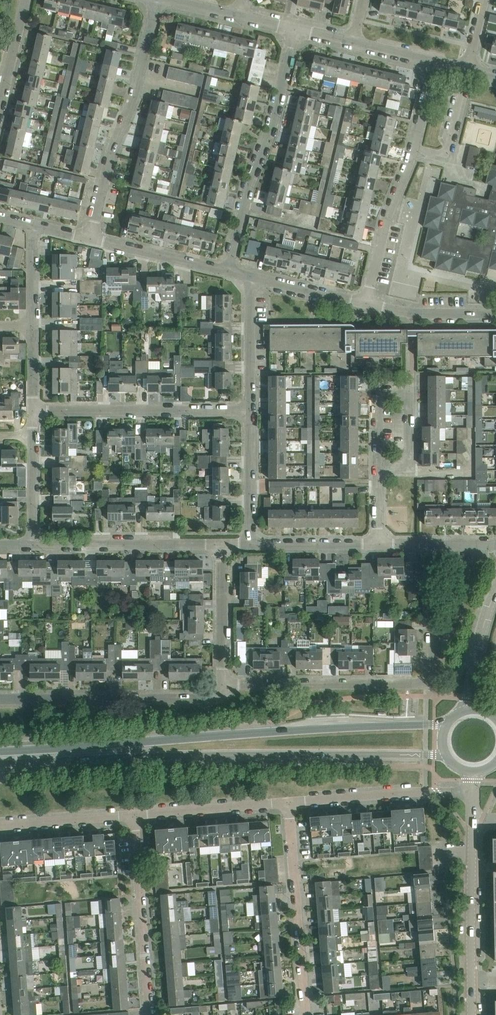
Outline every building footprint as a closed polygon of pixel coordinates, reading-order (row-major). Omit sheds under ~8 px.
[(60,0),(47,0),(45,8),(58,11),(60,0)] [(74,0),(60,0),(58,11),(71,14),(74,0)] [(87,3),(81,2),(82,0),(81,0),(75,0),(74,0),(71,14),(84,17),(87,3)] [(312,0),(299,0),(298,6),(310,8),(312,0)] [(310,8),(322,11),(325,0),(312,0),(310,8)] [(349,0),(330,0),(336,2),(333,13),(345,16),(349,0)] [(396,0),(375,0),(374,4),(382,6),(380,12),(393,15),(396,0)] [(409,3),(397,0),(396,0),(393,15),(406,18),(409,3)] [(431,24),(435,5),(423,2),(422,6),(419,21),(431,24)] [(97,20),(100,6),(99,6),(100,4),(93,3),(93,4),(87,3),(84,17),(97,20)] [(419,21),(422,6),(409,3),(406,18),(419,21)] [(108,30),(113,9),(107,8),(107,6),(101,5),(101,6),(100,6),(97,20),(103,22),(102,28),(108,30)] [(444,27),(447,12),(448,8),(435,5),(431,24),(444,27)] [(130,23),(131,21),(124,20),(126,12),(125,12),(125,11),(119,9),(119,10),(113,9),(108,30),(107,35),(113,37),(116,25),(122,26),(123,30),(129,28),(130,23)] [(466,22),(459,20),(461,15),(447,12),(444,27),(457,30),(457,28),(464,30),(466,22)] [(54,28),(41,25),(39,31),(53,35),(54,28)] [(187,49),(192,28),(179,25),(174,46),(187,49)] [(200,52),(202,45),(205,31),(192,28),(187,49),(200,52)] [(215,48),(218,34),(205,31),(202,45),(215,48)] [(49,52),(52,37),(39,34),(35,49),(49,52)] [(227,51),(231,37),(218,34),(215,48),(227,51)] [(495,39),(495,38),(495,37),(488,35),(486,43),(494,45),(492,54),(495,55),(495,39)] [(240,54),(243,40),(231,37),(227,51),(240,54)] [(119,44),(105,40),(104,46),(118,50),(119,44)] [(263,51),(256,50),(257,43),(243,40),(240,54),(254,57),(264,59),(265,55),(263,51)] [(83,60),(86,46),(81,45),(78,59),(83,60)] [(46,66),(49,52),(35,49),(32,62),(46,66)] [(118,68),(122,54),(108,50),(104,64),(118,68)] [(72,72),(75,58),(70,57),(64,55),(62,63),(69,64),(67,70),(72,72)] [(267,60),(264,59),(254,57),(252,63),(265,66),(267,60)] [(325,74),(328,60),(329,58),(322,57),(322,58),(316,57),(312,71),(314,71),(313,76),(325,79),(326,74),(325,74)] [(185,61),(172,58),(170,64),(183,67),(185,61)] [(79,73),(83,60),(78,59),(75,72),(79,73)] [(337,84),(338,77),(342,63),(336,62),(336,60),(330,59),(329,60),(328,60),(325,74),(326,74),(325,79),(324,81),(337,84)] [(43,79),(46,66),(32,62),(29,75),(43,79)] [(264,73),(265,66),(252,63),(251,70),(264,73)] [(351,80),(354,66),(354,64),(348,63),(347,64),(342,63),(338,77),(351,80)] [(115,81),(118,68),(104,64),(101,78),(115,81)] [(364,83),(367,69),(362,68),(362,66),(355,65),(355,66),(354,66),(351,80),(364,83)] [(173,80),(175,69),(169,67),(167,79),(173,80)] [(178,81),(181,70),(175,69),(173,80),(178,81)] [(377,86),(380,72),(380,71),(373,69),(373,70),(367,69),(364,83),(377,86)] [(184,83),(187,71),(181,70),(178,81),(184,83)] [(263,79),(264,73),(251,70),(249,76),(263,79)] [(190,84),(193,73),(187,71),(184,83),(190,84)] [(390,89),(393,75),(387,74),(388,72),(381,71),(381,72),(380,72),(377,86),(390,89)] [(196,85),(199,74),(193,73),(190,84),(196,85)] [(202,87),(204,77),(205,76),(199,74),(196,85),(202,87)] [(40,92),(43,79),(29,75),(26,89),(40,92)] [(408,97),(411,85),(405,84),(406,78),(405,78),(406,77),(399,75),(399,76),(393,75),(390,89),(402,92),(402,96),(408,97)] [(261,85),(263,79),(249,76),(248,82),(261,85)] [(112,95),(115,81),(101,78),(98,92),(112,95)] [(257,101),(260,88),(244,84),(241,97),(257,101)] [(73,100),(76,87),(72,85),(68,99),(69,100),(73,100)] [(36,106),(40,92),(26,89),(23,103),(32,105),(36,106)] [(209,94),(209,90),(205,89),(202,100),(207,101),(219,104),(221,97),(209,94)] [(321,92),(308,89),(307,96),(320,99),(321,92)] [(167,103),(170,91),(164,90),(161,101),(167,103)] [(173,104),(175,93),(170,91),(167,103),(173,104)] [(109,109),(112,95),(98,92),(95,105),(91,104),(91,105),(105,108),(109,109)] [(179,105),(182,94),(175,93),(173,104),(179,105)] [(185,107),(187,96),(182,94),(179,105),(185,107)] [(191,108),(193,97),(187,96),(185,107),(191,108)] [(197,110),(199,98),(193,97),(191,108),(197,110)] [(254,113),(257,101),(241,97),(238,109),(254,113)] [(323,103),(317,101),(300,97),(297,110),(320,115),(323,103)] [(169,105),(152,101),(149,114),(166,118),(169,105)] [(29,119),(32,105),(23,103),(19,102),(15,116),(29,119)] [(101,121),(105,108),(91,105),(87,118),(101,121)] [(337,106),(334,118),(340,120),(343,107),(337,106)] [(347,108),(344,121),(352,123),(355,110),(347,108)] [(386,108),(385,109),(384,114),(397,117),(399,111),(386,108)] [(182,109),(180,117),(189,119),(191,111),(182,109)] [(252,125),(254,113),(238,109),(235,121),(227,120),(244,123),(252,125)] [(55,126),(59,111),(54,110),(51,125),(55,126)] [(317,127),(320,115),(297,110),(295,122),(311,126),(311,125),(317,127)] [(163,130),(166,118),(149,114),(146,126),(163,130)] [(27,128),(29,119),(15,116),(12,130),(26,133),(32,134),(33,129),(27,128)] [(396,128),(398,121),(396,121),(396,120),(380,116),(377,129),(394,132),(395,128),(396,128)] [(98,135),(101,121),(87,118),(84,131),(98,135)] [(337,131),(340,120),(334,118),(331,130),(333,130),(337,131)] [(241,136),(244,123),(227,120),(224,132),(241,136)] [(349,135),(352,123),(344,121),(341,133),(345,134),(349,135)] [(308,138),(311,126),(295,122),(292,134),(308,138)] [(200,131),(201,125),(197,124),(194,137),(198,138),(202,139),(204,132),(200,131)] [(169,131),(163,130),(146,126),(144,138),(160,142),(166,143),(169,131)] [(391,145),(394,132),(377,129),(369,127),(367,139),(375,141),(391,145)] [(23,146),(26,133),(12,130),(9,143),(23,146)] [(95,149),(98,135),(84,131),(81,146),(95,149)] [(238,148),(241,136),(224,132),(221,144),(238,148)] [(305,150),(308,138),(292,134),(289,146),(305,150)] [(166,143),(160,142),(144,138),(141,150),(157,154),(163,156),(166,143)] [(332,155),(335,143),(330,142),(326,141),(324,153),(332,155)] [(388,157),(391,145),(375,141),(373,148),(367,146),(366,152),(372,153),(382,155),(388,157)] [(235,160),(238,148),(221,144),(216,142),(213,154),(219,156),(235,160)] [(20,160),(22,150),(23,146),(9,143),(6,157),(20,160)] [(346,147),(342,146),(338,145),(335,158),(339,159),(343,160),(346,147)] [(92,162),(95,149),(81,146),(79,152),(67,149),(66,156),(92,162)] [(303,162),(305,150),(289,146),(286,158),(303,162)] [(476,168),(480,149),(471,146),(466,166),(476,168)] [(154,166),(157,154),(141,150),(138,162),(154,166)] [(379,168),(382,155),(372,153),(366,152),(359,150),(357,163),(363,164),(379,168)] [(329,168),(332,155),(324,153),(321,166),(325,167),(329,168)] [(88,176),(92,162),(66,156),(64,163),(76,166),(75,173),(88,176)] [(232,172),(235,160),(219,156),(216,168),(232,172)] [(309,163),(303,162),(286,158),(283,170),(292,172),(300,174),(302,166),(307,168),(309,163)] [(16,174),(18,169),(19,163),(5,160),(3,171),(16,174)] [(197,163),(192,162),(188,161),(185,174),(190,175),(194,176),(197,163)] [(160,167),(154,166),(138,162),(135,174),(152,178),(157,180),(160,167)] [(31,172),(33,166),(19,163),(18,169),(31,172)] [(376,180),(379,168),(363,164),(360,176),(376,180)] [(484,267),(495,270),(495,166),(491,164),(490,168),(489,168),(486,184),(493,186),(490,200),(475,197),(477,190),(462,186),(462,185),(461,187),(441,182),(438,197),(431,196),(424,227),(429,228),(422,258),(436,262),(435,269),(466,276),(467,271),(482,274),(484,267)] [(45,175),(46,169),(33,166),(31,172),(45,175)] [(230,184),(232,172),(216,168),(211,167),(209,172),(215,173),(213,180),(230,184)] [(289,184),(292,172),(283,170),(276,168),(273,181),(289,184)] [(59,178),(60,173),(46,169),(45,175),(59,178)] [(72,181),(74,176),(60,173),(59,178),(72,181)] [(149,190),(151,180),(152,178),(135,174),(132,186),(149,190)] [(86,184),(88,179),(74,176),(72,181),(86,184)] [(373,192),(376,180),(360,176),(357,188),(373,192)] [(59,178),(57,184),(71,187),(72,181),(59,178)] [(227,196),(230,184),(213,180),(211,187),(205,185),(203,190),(227,196)] [(13,190),(14,185),(0,181),(0,182),(0,202),(10,204),(13,190)] [(286,196),(289,184),(273,181),(270,193),(286,196)] [(23,207),(26,193),(28,184),(21,182),(19,192),(13,190),(10,204),(23,207)] [(374,199),(376,192),(373,192),(357,188),(354,200),(371,204),(372,199),(374,199)] [(137,195),(149,198),(150,194),(132,189),(129,201),(136,203),(137,195)] [(224,208),(227,196),(203,190),(201,202),(224,208)] [(37,210),(40,197),(26,193),(23,207),(37,210)] [(285,203),(286,196),(270,193),(267,205),(289,210),(291,205),(285,203)] [(50,214),(54,200),(40,197),(37,210),(50,214)] [(64,217),(67,203),(54,200),(50,214),(64,217)] [(308,214),(311,202),(302,200),(299,209),(294,208),(293,211),(308,214)] [(368,216),(371,204),(354,200),(352,212),(368,216)] [(313,216),(316,203),(311,202),(308,214),(313,216)] [(78,220),(81,206),(67,203),(64,217),(78,220)] [(319,217),(322,205),(320,204),(316,203),(313,216),(319,217)] [(211,208),(210,212),(209,217),(221,220),(223,211),(211,208)] [(141,235),(146,212),(140,211),(139,217),(132,215),(129,232),(141,235)] [(153,238),(157,221),(150,220),(152,214),(146,212),(141,235),(146,236),(147,238),(151,239),(152,237),(153,238)] [(365,228),(368,216),(352,212),(349,225),(365,228)] [(165,241),(171,216),(165,214),(163,223),(157,221),(153,238),(165,241)] [(177,243),(181,227),(175,225),(177,217),(171,216),(165,241),(170,242),(171,244),(175,245),(177,243)] [(331,220),(325,218),(321,217),(318,230),(329,232),(331,220)] [(284,233),(285,230),(286,226),(260,219),(258,227),(284,233)] [(362,240),(365,228),(349,225),(346,236),(362,240)] [(189,246),(193,230),(181,227),(177,243),(189,246)] [(306,234),(310,235),(311,231),(298,228),(297,232),(296,240),(304,242),(306,234)] [(247,229),(246,235),(255,237),(257,231),(247,229)] [(201,249),(205,233),(193,230),(189,246),(201,249)] [(214,252),(218,236),(205,233),(201,249),(214,252)] [(18,248),(13,246),(14,239),(2,236),(0,243),(0,255),(10,257),(8,267),(14,268),(18,248)] [(345,248),(347,240),(335,237),(334,241),(333,245),(345,248)] [(359,243),(347,240),(345,248),(357,250),(359,243)] [(277,267),(282,244),(277,243),(276,249),(261,246),(258,256),(266,258),(265,264),(277,267)] [(289,270),(293,253),(294,247),(282,244),(277,267),(289,270)] [(93,250),(91,258),(101,260),(103,253),(93,250)] [(313,276),(317,259),(318,253),(306,250),(305,256),(301,273),(313,276)] [(301,273),(305,256),(293,253),(289,270),(301,273)] [(77,267),(77,255),(53,255),(53,256),(55,256),(55,267),(53,267),(77,267)] [(103,267),(103,261),(101,260),(91,258),(89,268),(103,267)] [(325,278),(329,262),(317,259),(313,276),(325,278)] [(337,281),(341,265),(329,262),(325,278),(337,281)] [(350,284),(354,268),(341,265),(337,281),(350,284)] [(83,267),(77,267),(53,267),(53,268),(55,268),(55,279),(53,279),(53,280),(80,280),(80,286),(103,286),(103,283),(103,280),(83,280),(83,267)] [(122,291),(122,269),(108,269),(108,283),(103,283),(103,286),(103,295),(111,295),(111,291),(122,291)] [(142,301),(142,296),(142,283),(136,283),(136,269),(122,269),(122,291),(134,291),(134,301),(142,301)] [(175,297),(175,289),(176,289),(176,287),(175,287),(175,273),(166,273),(166,278),(162,278),(162,301),(175,301),(175,313),(182,313),(182,309),(181,296),(175,297)] [(162,301),(162,278),(148,278),(148,288),(148,293),(156,293),(156,301),(162,301)] [(19,283),(12,283),(12,287),(0,287),(0,309),(19,309),(19,301),(19,283)] [(103,295),(103,286),(80,286),(80,292),(96,292),(98,295),(103,295)] [(78,305),(78,292),(63,293),(53,293),(53,294),(55,294),(55,305),(53,305),(78,305)] [(232,309),(232,296),(207,296),(207,306),(207,309),(211,310),(232,309)] [(78,318),(78,305),(53,305),(53,306),(55,306),(55,317),(53,317),(53,318),(63,318),(78,318)] [(232,323),(232,309),(211,310),(210,322),(201,322),(201,329),(214,329),(214,322),(232,323)] [(408,344),(408,337),(408,336),(408,332),(408,330),(356,330),(356,328),(355,326),(353,325),(351,324),(270,325),(270,352),(346,351),(346,353),(351,353),(351,367),(366,367),(366,357),(402,357),(402,344),(408,344)] [(78,343),(78,330),(63,331),(53,331),(53,332),(55,332),(55,343),(53,343),(78,343)] [(418,330),(418,332),(418,336),(418,357),(485,357),(485,366),(495,366),(495,330),(418,330)] [(232,348),(232,335),(216,334),(216,342),(208,342),(208,348),(232,348)] [(19,338),(4,338),(4,351),(0,351),(0,366),(5,366),(5,360),(11,360),(11,353),(19,353),(19,338)] [(104,362),(104,355),(78,356),(78,343),(53,343),(53,344),(55,344),(55,355),(53,355),(53,356),(59,356),(59,357),(61,357),(61,356),(70,356),(70,362),(81,362),(94,362),(104,362)] [(232,361),(232,348),(208,348),(208,353),(216,353),(216,361),(232,361)] [(181,383),(181,361),(181,355),(174,356),(174,369),(162,369),(162,376),(162,392),(175,392),(175,383),(181,383)] [(232,389),(232,373),(213,373),(213,367),(195,367),(195,373),(209,373),(209,389),(232,389)] [(83,373),(78,373),(78,368),(53,368),(53,370),(55,370),(55,381),(53,381),(54,381),(78,381),(83,381),(83,373)] [(137,385),(137,376),(129,376),(129,368),(123,369),(123,392),(137,392),(137,387),(138,387),(138,385),(137,385)] [(123,392),(123,369),(118,369),(118,376),(110,376),(110,382),(110,392),(123,392)] [(162,392),(162,376),(162,369),(156,369),(156,376),(149,376),(149,392),(162,392)] [(286,390),(286,377),(269,377),(269,390),(286,390)] [(358,390),(358,377),(342,377),(342,390),(358,390)] [(446,384),(446,377),(429,377),(429,390),(452,390),(454,390),(454,384),(446,384)] [(78,394),(78,384),(78,381),(54,381),(54,382),(55,382),(55,393),(54,393),(54,394),(78,394)] [(286,403),(286,390),(269,390),(270,403),(286,403)] [(358,403),(358,390),(342,390),(342,403),(358,403)] [(452,403),(452,390),(429,390),(429,403),(446,403),(452,403)] [(20,393),(12,393),(12,397),(6,397),(6,404),(0,404),(0,419),(13,419),(13,410),(14,410),(14,407),(20,407),(20,393)] [(286,415),(286,403),(270,403),(270,415),(286,415)] [(358,415),(358,403),(342,403),(342,415),(358,415)] [(446,415),(446,403),(429,403),(429,415),(446,415)] [(286,428),(286,415),(270,415),(270,428),(286,428)] [(358,428),(358,415),(342,415),(342,428),(358,428)] [(446,422),(446,415),(429,415),(429,428),(440,428),(452,428),(452,422),(446,422)] [(229,443),(229,429),(223,429),(223,423),(214,423),(214,429),(203,429),(203,443),(206,443),(229,443)] [(78,443),(78,424),(68,424),(68,430),(54,430),(54,443),(76,443),(78,443)] [(286,441),(286,428),(270,428),(270,441),(286,441)] [(358,440),(358,428),(342,428),(342,440),(358,440)] [(440,441),(440,428),(429,428),(423,428),(423,441),(440,441)] [(468,438),(468,428),(467,428),(457,428),(457,441),(462,441),(468,438)] [(161,452),(161,430),(148,429),(148,448),(141,448),(141,460),(148,460),(148,454),(155,454),(155,452),(161,452)] [(174,445),(174,436),(175,436),(175,434),(174,434),(174,429),(161,430),(161,452),(166,452),(166,445),(174,445)] [(122,453),(122,430),(109,430),(109,436),(109,445),(116,445),(116,453),(122,453)] [(128,453),(128,445),(135,445),(135,460),(141,460),(141,448),(136,448),(136,430),(122,430),(122,453),(128,453)] [(358,453),(358,440),(342,440),(342,453),(358,453)] [(286,453),(286,441),(270,441),(270,453),(286,453)] [(440,453),(440,441),(423,441),(423,453),(440,453)] [(468,451),(462,441),(457,441),(457,453),(462,453),(463,454),(468,451)] [(69,456),(69,448),(76,448),(76,443),(54,443),(54,456),(69,456)] [(229,456),(229,443),(206,443),(206,448),(214,448),(214,456),(229,456)] [(17,459),(18,459),(18,457),(17,457),(17,451),(3,451),(3,458),(0,458),(0,466),(3,466),(3,467),(17,467),(17,459)] [(286,466),(286,453),(270,453),(270,466),(286,466)] [(358,466),(358,453),(342,453),(342,466),(358,466)] [(440,466),(440,453),(423,453),(423,466),(440,466)] [(468,463),(463,454),(462,453),(457,453),(457,466),(463,466),(468,463)] [(482,462),(482,458),(476,458),(476,465),(476,471),(488,471),(488,465),(485,465),(482,462)] [(286,479),(286,466),(270,466),(270,479),(286,479)] [(358,479),(358,466),(342,466),(342,479),(358,479)] [(27,467),(17,467),(17,476),(27,476),(27,467)] [(69,476),(69,468),(54,468),(54,481),(76,481),(76,476),(69,476)] [(229,468),(219,468),(214,468),(214,476),(206,476),(206,481),(229,481),(229,468)] [(487,483),(488,471),(476,471),(476,480),(478,480),(478,483),(487,483)] [(438,492),(438,480),(418,480),(418,484),(425,484),(425,492),(438,492)] [(464,492),(464,480),(452,480),(452,488),(458,488),(458,492),(464,492)] [(470,492),(470,484),(478,484),(478,483),(478,480),(476,480),(464,480),(464,492),(470,492)] [(76,494),(76,487),(76,481),(54,481),(54,495),(60,495),(60,501),(72,501),(84,501),(84,494),(76,494)] [(229,495),(229,481),(206,481),(206,487),(214,487),(214,495),(199,494),(199,500),(223,500),(223,495),(229,495)] [(282,493),(282,487),(282,482),(270,482),(270,493),(282,493)] [(142,512),(142,487),(136,487),(136,497),(122,497),(122,520),(136,520),(136,512),(142,512)] [(161,520),(161,497),(148,497),(148,487),(142,487),(142,512),(148,512),(148,520),(161,520)] [(181,515),(180,502),(181,490),(174,490),(174,497),(161,497),(161,520),(174,520),(174,517),(175,517),(175,515),(181,515)] [(122,520),(122,497),(116,497),(116,505),(109,505),(109,520),(122,520)] [(283,527),(283,511),(271,511),(271,498),(264,498),(264,516),(270,516),(270,527),(283,527)] [(229,521),(229,507),(223,507),(223,500),(199,500),(199,508),(205,507),(206,521),(229,521)] [(73,520),(73,512),(73,508),(84,508),(84,501),(72,501),(60,501),(60,507),(54,507),(54,520),(59,520),(59,526),(73,526),(73,520)] [(18,508),(18,502),(4,502),(4,507),(3,507),(3,508),(0,508),(0,521),(3,521),(3,524),(18,523),(18,508)] [(464,525),(464,503),(452,503),(452,509),(451,509),(451,525),(464,525)] [(477,528),(477,509),(472,509),(472,503),(464,503),(464,525),(470,525),(470,527),(471,528),(477,528)] [(438,525),(438,509),(426,509),(426,525),(427,525),(427,526),(432,526),(432,525),(438,525)] [(451,525),(451,509),(438,509),(438,525),(451,525)] [(490,525),(490,509),(477,509),(477,528),(484,528),(486,527),(485,525),(490,525)] [(320,527),(320,510),(308,511),(308,527),(320,527)] [(333,527),(333,510),(320,510),(320,527),(333,527)] [(346,527),(346,510),(333,510),(333,527),(346,527)] [(359,527),(359,510),(346,510),(346,527),(359,527)] [(295,527),(295,511),(283,511),(283,527),(295,527)] [(308,527),(308,511),(295,511),(295,527),(308,527)] [(391,576),(391,559),(379,559),(379,565),(376,565),(376,563),(370,563),(370,578),(370,588),(384,587),(384,576),(391,576)] [(413,580),(413,565),(413,563),(404,563),(404,559),(391,559),(391,576),(399,576),(399,580),(403,580),(413,580)] [(306,576),(306,560),(294,560),(294,566),(286,566),(286,564),(285,564),(285,581),(299,581),(299,576),(306,576)] [(328,581),(328,578),(328,563),(328,565),(319,565),(319,560),(306,560),(306,576),(314,576),(314,581),(328,581)] [(131,585),(131,573),(125,573),(125,561),(112,562),(112,581),(122,581),(122,585),(131,585)] [(151,581),(151,561),(137,561),(137,573),(131,573),(131,585),(131,591),(138,591),(137,581),(151,581)] [(171,585),(171,573),(164,573),(164,561),(151,561),(151,581),(164,581),(164,585),(171,585)] [(190,581),(190,561),(176,561),(177,573),(171,573),(171,585),(176,585),(176,581),(190,581)] [(203,573),(203,561),(190,561),(190,581),(204,581),(204,573),(203,573)] [(14,573),(7,573),(7,562),(0,562),(0,582),(4,582),(5,590),(14,590),(14,573)] [(33,581),(33,562),(20,562),(20,573),(14,573),(14,590),(23,590),(23,581),(33,581)] [(53,585),(53,573),(47,573),(47,562),(33,562),(33,581),(33,585),(44,585),(53,585)] [(72,581),(72,562),(59,562),(59,573),(53,573),(53,585),(53,596),(60,596),(63,592),(63,586),(61,586),(61,581),(72,581)] [(86,573),(86,562),(72,562),(72,581),(86,581),(86,585),(92,585),(92,573),(86,573)] [(112,581),(112,562),(98,562),(98,573),(92,573),(92,585),(98,585),(98,582),(112,581)] [(263,578),(263,574),(263,564),(246,564),(246,565),(248,565),(248,573),(242,573),(242,586),(258,586),(266,586),(266,578),(263,578)] [(370,594),(370,588),(370,578),(362,578),(362,567),(349,567),(349,572),(349,589),(356,589),(356,594),(370,594)] [(349,594),(349,589),(349,572),(336,572),(336,578),(328,578),(328,581),(328,594),(349,594)] [(262,607),(263,593),(258,593),(258,586),(242,586),(242,598),(246,598),(246,607),(256,607),(262,607)] [(419,586),(410,586),(409,599),(419,599),(419,586)] [(9,600),(0,600),(0,620),(0,619),(0,609),(9,608),(9,600)] [(204,620),(204,607),(193,607),(193,600),(189,600),(180,600),(180,609),(184,609),(184,620),(204,620)] [(285,607),(279,607),(279,618),(288,618),(288,615),(285,615),(285,607)] [(341,615),(341,607),(329,607),(329,615),(341,615)] [(204,633),(204,620),(184,620),(184,633),(180,633),(180,639),(189,639),(193,639),(193,633),(204,633)] [(127,621),(127,630),(138,630),(138,621),(127,621)] [(416,643),(416,630),(412,630),(412,621),(402,621),(395,621),(395,643),(416,643)] [(161,668),(161,640),(152,640),(152,658),(138,658),(138,679),(153,679),(153,668),(161,668)] [(185,679),(185,658),(168,658),(168,654),(171,654),(171,640),(161,640),(161,668),(170,668),(170,679),(185,679)] [(289,662),(289,647),(289,640),(282,640),(282,647),(267,647),(267,668),(280,668),(280,662),(283,662),(284,664),(289,664),(289,662)] [(410,664),(410,655),(416,655),(416,643),(395,643),(395,675),(412,675),(412,664),(410,664)] [(116,670),(116,645),(108,645),(109,658),(92,658),(92,679),(107,679),(107,668),(115,668),(115,670),(116,670)] [(138,679),(138,658),(138,650),(122,650),(122,645),(116,645),(116,670),(122,670),(122,668),(124,668),(124,679),(138,679)] [(69,668),(69,646),(63,646),(63,658),(46,658),(46,679),(61,679),(61,668),(69,668)] [(92,679),(92,658),(92,648),(83,648),(83,658),(75,658),(75,646),(69,646),(69,668),(78,668),(78,679),(92,679)] [(374,665),(374,655),(374,646),(360,646),(360,653),(352,653),(352,669),(365,669),(365,663),(373,663),(373,665),(374,665)] [(267,668),(267,647),(256,647),(246,647),(246,664),(251,664),(251,662),(254,662),(254,668),(267,668)] [(310,669),(310,652),(310,648),(289,647),(289,662),(297,662),(297,668),(310,669)] [(330,663),(331,648),(317,648),(317,653),(310,652),(310,669),(323,669),(323,663),(330,663)] [(352,669),(352,653),(345,653),(345,648),(331,648),(330,663),(340,663),(340,669),(352,669)] [(23,654),(16,655),(16,658),(0,658),(0,679),(14,679),(14,668),(22,668),(23,654)] [(46,679),(46,658),(30,658),(30,654),(23,654),(22,668),(31,668),(31,679),(46,679)] [(200,679),(200,668),(202,668),(203,658),(185,658),(185,679),(200,679)] [(426,832),(424,808),(392,811),(394,832),(394,834),(426,832)] [(384,832),(382,811),(372,812),(374,833),(384,832)] [(394,832),(392,811),(382,811),(384,832),(394,832)] [(374,833),(372,812),(362,813),(364,834),(374,833)] [(364,834),(362,813),(352,814),(353,835),(364,834)] [(353,835),(352,814),(341,815),(343,836),(353,835)] [(333,837),(331,815),(321,816),(323,837),(333,837)] [(343,836),(341,815),(331,815),(333,837),(343,836)] [(323,837),(321,816),(311,817),(312,838),(323,837)] [(271,842),(270,820),(259,821),(261,842),(271,842)] [(261,842),(259,821),(249,822),(251,843),(261,842)] [(251,843),(249,822),(239,823),(241,844),(251,843)] [(241,844),(239,823),(229,824),(230,845),(241,844)] [(230,845),(229,824),(218,825),(220,846),(230,845)] [(210,847),(208,825),(198,826),(200,847),(210,847)] [(220,846),(218,825),(208,825),(210,847),(220,846)] [(200,847),(198,826),(188,827),(190,848),(200,847)] [(190,848),(188,827),(156,830),(158,854),(190,851),(190,848)] [(117,854),(115,833),(104,834),(106,855),(117,854)] [(106,855),(104,834),(94,835),(96,856),(106,855)] [(96,856),(94,835),(84,836),(86,857),(96,856)] [(76,858),(74,836),(64,837),(65,858),(76,858)] [(86,857),(84,836),(74,836),(76,858),(86,857)] [(65,858),(64,837),(54,838),(55,859),(65,858)] [(55,859),(54,838),(43,839),(45,860),(55,859)] [(45,860),(43,839),(33,840),(35,861),(45,860)] [(35,861),(33,840),(1,842),(3,866),(36,864),(35,861)] [(430,887),(429,873),(414,874),(415,886),(416,888),(430,887)] [(383,877),(375,878),(376,891),(385,891),(383,877)] [(340,895),(340,891),(339,881),(316,882),(318,897),(340,895)] [(276,900),(275,886),(261,887),(261,895),(253,895),(254,902),(276,900)] [(432,901),(430,887),(416,888),(415,886),(408,886),(409,892),(416,891),(417,902),(432,901)] [(229,904),(228,889),(220,890),(221,904),(229,904)] [(217,904),(216,891),(208,891),(209,905),(217,904)] [(189,907),(188,901),(176,902),(176,894),(162,895),(163,909),(184,907),(189,907)] [(372,894),(364,895),(365,907),(373,906),(372,894)] [(341,908),(340,895),(318,897),(319,910),(333,909),(341,908)] [(121,912),(120,898),(99,900),(100,914),(121,912)] [(277,913),(276,900),(254,902),(255,915),(263,915),(277,913)] [(433,915),(432,901),(417,902),(417,914),(418,916),(433,915)] [(218,918),(217,904),(209,905),(211,919),(218,918)] [(389,914),(388,905),(377,906),(378,915),(389,914)] [(22,918),(22,916),(21,906),(7,907),(8,921),(27,920),(27,917),(22,918)] [(374,914),(373,906),(365,907),(363,907),(364,915),(374,914)] [(185,921),(184,907),(163,909),(164,922),(185,921)] [(334,923),(333,909),(319,910),(320,924),(334,923)] [(121,912),(100,914),(101,927),(122,926),(121,912)] [(278,927),(278,921),(280,921),(279,915),(277,915),(277,913),(263,915),(264,922),(256,923),(256,929),(264,928),(278,927)] [(434,930),(433,915),(418,916),(417,914),(410,914),(411,920),(409,920),(410,931),(411,931),(412,931),(434,930)] [(75,916),(72,916),(67,917),(68,930),(76,930),(75,916)] [(220,932),(218,918),(211,919),(212,932),(214,932),(220,932)] [(23,934),(23,927),(27,926),(27,920),(8,921),(9,935),(23,934)] [(378,920),(379,934),(388,933),(387,920),(378,920)] [(186,934),(185,921),(164,922),(165,936),(179,935),(186,934)] [(340,922),(334,923),(320,924),(321,938),(341,936),(340,922)] [(375,922),(368,922),(369,931),(365,932),(366,934),(376,933),(375,922)] [(123,939),(122,926),(101,927),(100,927),(102,941),(123,939)] [(279,941),(278,927),(264,928),(265,942),(279,941)] [(76,938),(76,930),(68,930),(69,944),(74,943),(74,938),(76,938)] [(435,943),(434,930),(412,931),(412,938),(417,937),(417,942),(420,942),(420,944),(435,943)] [(233,931),(229,931),(224,932),(225,945),(231,945),(234,944),(233,931)] [(31,933),(23,934),(9,935),(10,949),(32,947),(31,933)] [(377,947),(376,933),(366,934),(366,941),(368,941),(369,947),(368,947),(368,948),(377,947)] [(390,933),(388,933),(379,934),(380,943),(391,942),(390,933)] [(180,948),(179,935),(165,936),(166,950),(180,948)] [(342,944),(341,936),(321,938),(322,952),(336,950),(339,950),(338,944),(342,944)] [(124,953),(123,939),(102,941),(103,955),(124,953)] [(280,955),(279,941),(265,942),(259,943),(260,950),(266,950),(266,956),(280,955)] [(436,957),(435,943),(420,944),(420,942),(417,942),(413,942),(413,948),(420,947),(421,958),(436,957)] [(76,943),(74,943),(69,944),(70,957),(76,957),(77,957),(76,943)] [(33,960),(32,947),(10,949),(11,962),(33,960)] [(378,961),(377,947),(368,948),(369,962),(378,961)] [(181,963),(180,948),(166,950),(167,964),(181,963)] [(337,964),(336,950),(322,952),(323,965),(337,964)] [(125,967),(124,953),(103,955),(104,969),(125,967)] [(281,968),(280,955),(266,956),(267,962),(264,962),(261,962),(261,968),(262,968),(262,970),(267,969),(281,968)] [(437,971),(436,957),(421,958),(422,969),(422,972),(437,971)] [(33,961),(33,960),(11,962),(12,976),(27,975),(33,974),(32,961),(33,961)] [(379,975),(378,961),(369,962),(370,976),(379,975)] [(189,962),(181,963),(167,964),(168,977),(183,976),(191,975),(189,962)] [(344,964),(337,964),(323,965),(324,979),(345,977),(344,964)] [(126,980),(125,967),(104,969),(103,969),(105,982),(113,981),(126,980)] [(282,982),(281,968),(267,969),(269,983),(282,982)] [(438,985),(437,971),(422,972),(422,969),(415,969),(415,975),(422,975),(423,987),(438,985)] [(234,972),(233,972),(227,973),(228,986),(235,986),(234,972)] [(28,989),(27,975),(12,976),(14,990),(28,989)] [(380,988),(379,975),(370,976),(371,989),(380,988)] [(184,990),(183,976),(168,977),(169,991),(184,990)] [(339,992),(339,984),(346,983),(345,977),(324,979),(325,993),(339,992)] [(128,994),(126,980),(113,981),(114,995),(128,994)] [(282,982),(269,983),(260,984),(261,998),(284,996),(282,982)] [(70,999),(68,986),(63,986),(61,986),(62,1000),(63,1000),(70,999)] [(236,986),(235,986),(228,986),(229,1000),(235,1000),(234,995),(237,994),(236,986)] [(224,987),(215,988),(216,989),(218,989),(218,993),(216,993),(217,1002),(225,1001),(224,987)] [(34,988),(28,989),(14,990),(15,1004),(37,1002),(40,1002),(40,995),(34,996),(34,988)] [(191,989),(184,990),(169,991),(171,1005),(185,1004),(184,997),(192,997),(191,989)] [(421,990),(418,990),(410,991),(411,997),(411,1002),(422,1001),(421,990)] [(129,1009),(128,994),(114,995),(115,1010),(129,1009)] [(37,1002),(15,1004),(16,1014),(38,1014),(37,1002)] [(412,1014),(411,1007),(404,1007),(405,1014),(404,1014),(412,1014)]
